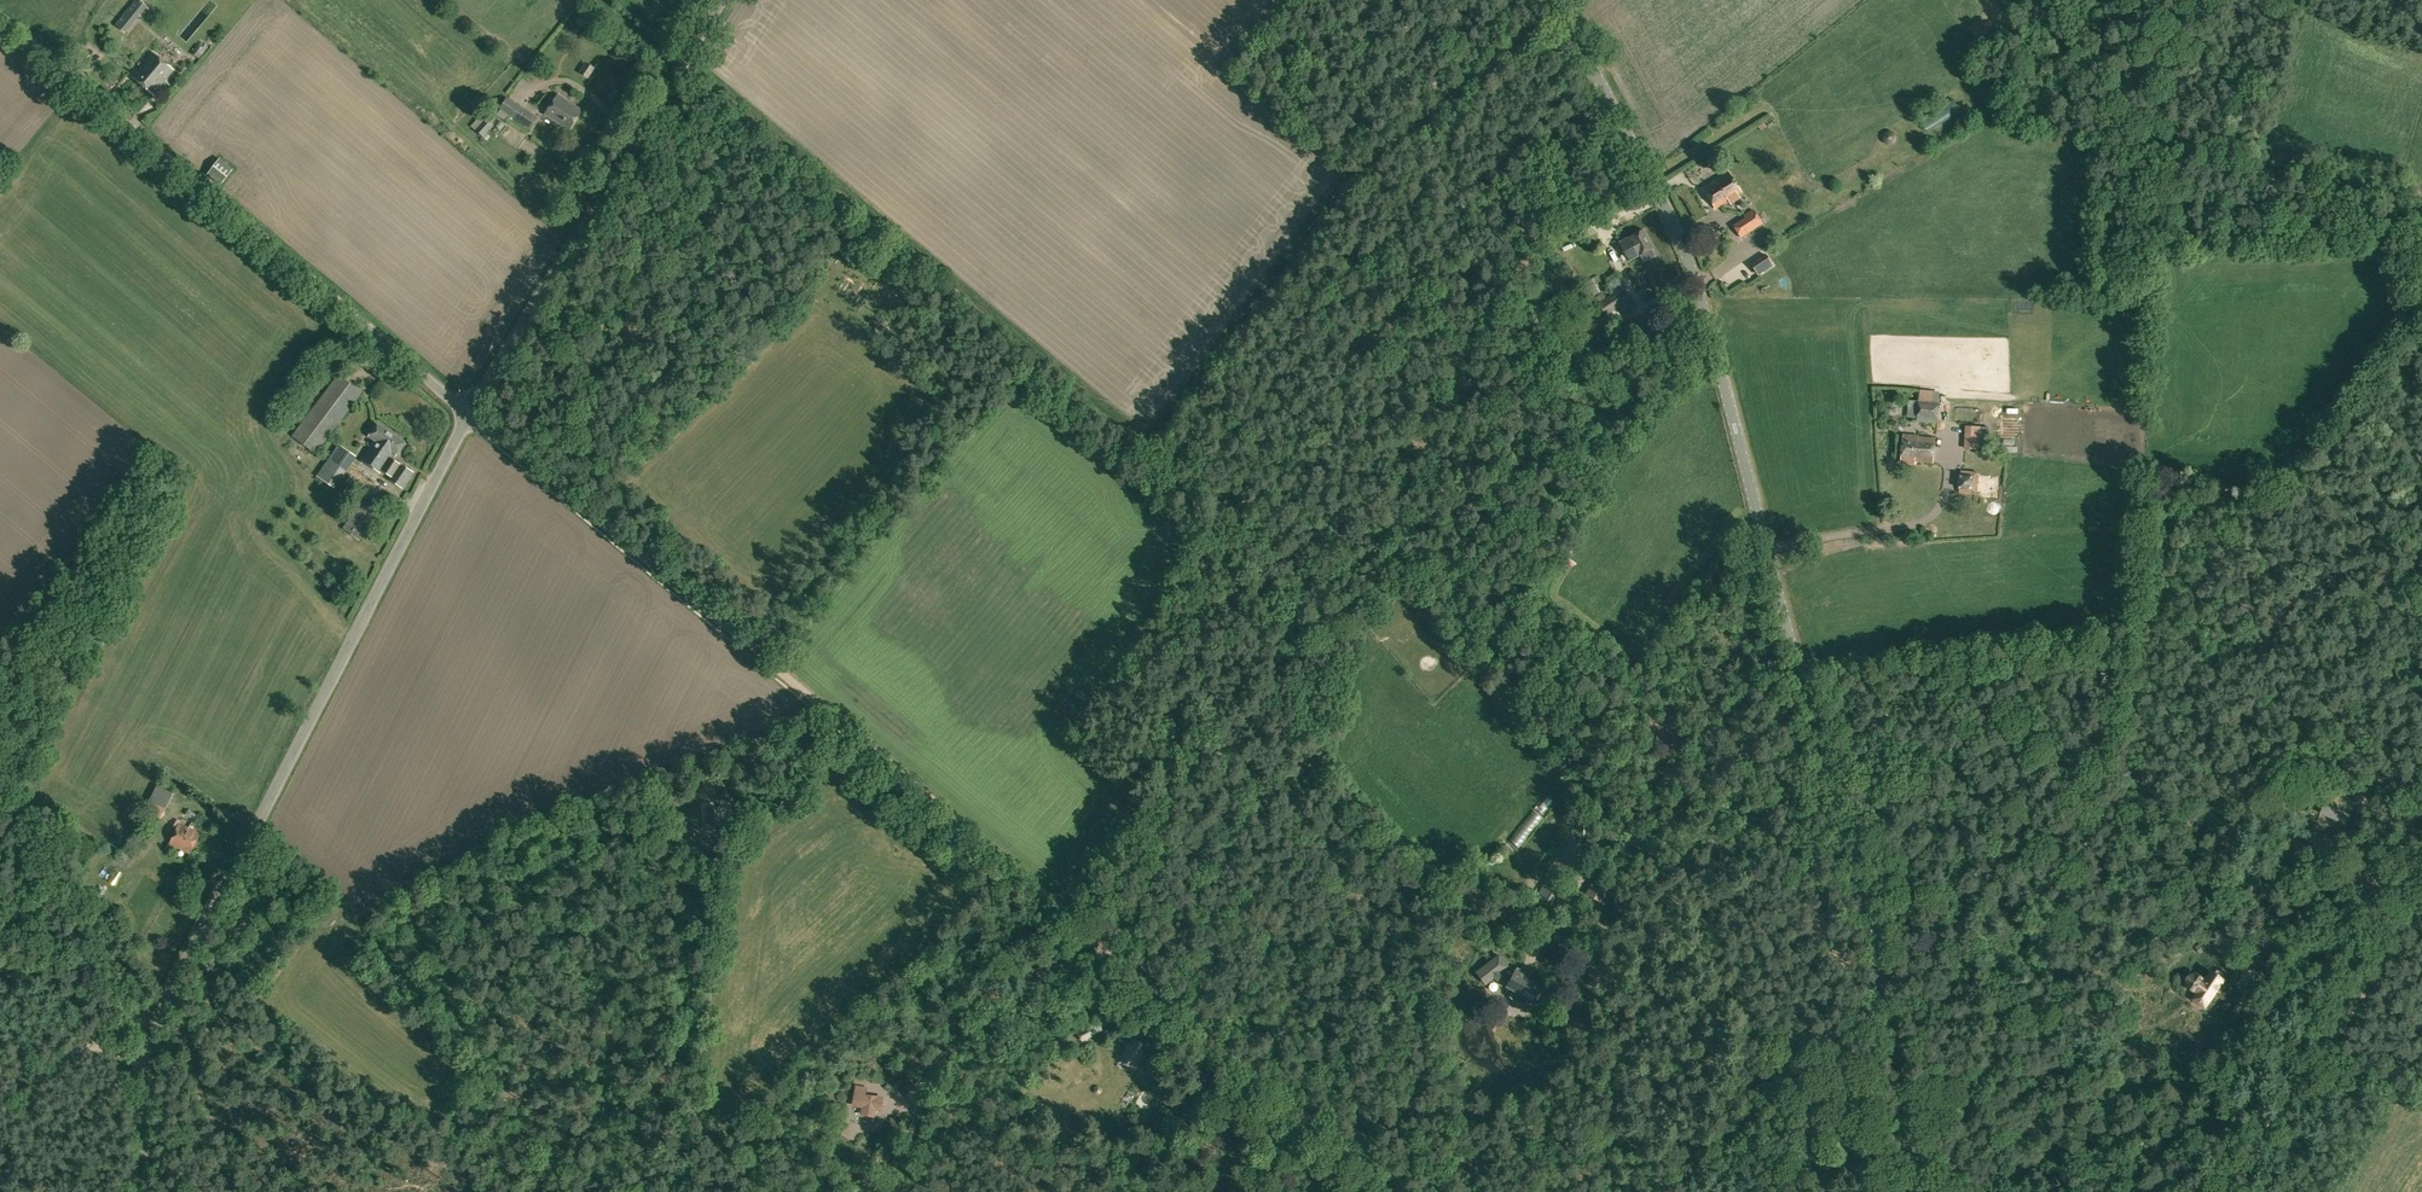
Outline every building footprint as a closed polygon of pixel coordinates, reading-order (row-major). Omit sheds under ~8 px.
[(126,32),(147,6),(139,0),(137,0),(117,24),(126,32)] [(193,53),(199,58),(206,50),(199,45),(193,53)] [(133,76),(153,93),(174,70),(153,52),(133,76)] [(579,72),(589,77),(595,67),(586,61),(579,72)] [(595,73),(587,84),(595,91),(604,79),(595,73)] [(545,114),(569,129),(582,110),(558,94),(545,114)] [(500,109),(529,127),(536,117),(517,104),(507,98),(500,109)] [(1920,119),(1928,131),(1961,111),(1953,98),(1937,108),(1920,119)] [(472,104),(467,99),(460,107),(465,112),(472,104)] [(478,133),(483,137),(493,127),(489,123),(478,133)] [(1888,145),(1890,145),(1892,145),(1894,144),(1895,143),(1896,142),(1897,140),(1897,138),(1897,136),(1896,134),(1895,133),(1894,132),(1892,131),(1890,131),(1888,131),(1886,132),(1885,133),(1884,134),(1883,136),(1883,138),(1883,139),(1884,141),(1885,143),(1886,144),(1888,145)] [(208,173),(221,184),(233,168),(220,157),(208,173)] [(1702,188),(1715,208),(1741,192),(1728,171),(1702,188)] [(1732,225),(1740,238),(1762,223),(1753,209),(1743,216),(1744,217),(1732,225)] [(1640,255),(1643,261),(1655,255),(1651,249),(1653,248),(1643,229),(1619,242),(1629,261),(1640,255)] [(1700,235),(1706,245),(1717,239),(1711,229),(1700,235)] [(1647,261),(1650,267),(1660,262),(1658,256),(1647,261)] [(1727,280),(1734,292),(1764,275),(1757,263),(1727,280)] [(1589,290),(1593,296),(1600,292),(1596,285),(1589,290)] [(1623,286),(1597,302),(1605,315),(1631,298),(1623,286)] [(292,435),(316,453),(320,449),(328,437),(362,392),(338,373),(292,435)] [(1917,421),(1937,423),(1940,389),(1919,388),(1917,421)] [(390,479),(402,487),(414,470),(401,462),(401,463),(391,457),(393,454),(396,456),(405,442),(377,423),(368,435),(375,440),(361,459),(381,472),(382,470),(392,476),(390,479)] [(1968,452),(1980,452),(1980,431),(1968,431),(1968,452)] [(1901,462),(1915,463),(1915,461),(1933,462),(1935,437),(1918,436),(1918,434),(1904,433),(1901,462)] [(317,476),(335,487),(355,455),(353,454),(338,444),(317,476)] [(1960,491),(1975,492),(1977,472),(1961,471),(1960,491)] [(342,528),(360,540),(380,509),(362,498),(342,528)] [(145,811),(161,819),(166,809),(174,793),(157,785),(150,800),(145,811)] [(2324,803),(2320,813),(2345,824),(2350,814),(2324,803)] [(708,808),(710,825),(727,823),(725,806),(708,808)] [(186,814),(195,819),(197,814),(188,809),(186,814)] [(170,843),(190,853),(200,833),(179,823),(170,843)] [(109,881),(117,886),(124,873),(115,869),(109,881)] [(1601,893),(1614,894),(1615,875),(1602,874),(1601,893)] [(1534,901),(1550,911),(1562,891),(1546,881),(1534,901)] [(2200,953),(2209,946),(2204,939),(2195,947),(2200,953)] [(1499,952),(1474,972),(1485,985),(1494,978),(1533,1000),(1541,984),(1530,978),(1531,975),(1517,967),(1516,971),(1515,970),(1513,973),(1506,970),(1511,967),(1499,952)] [(2240,982),(2261,984),(2263,969),(2242,967),(2240,982)] [(2192,997),(2205,1006),(2224,979),(2212,971),(2205,980),(2189,970),(2183,979),(2198,990),(2192,997)] [(2221,993),(2206,1010),(2211,1015),(2226,997),(2221,993)] [(1077,1032),(1082,1042),(1094,1036),(1089,1026),(1077,1032)] [(1108,1034),(1099,1036),(1101,1044),(1110,1042),(1108,1034)] [(1086,1043),(1090,1052),(1102,1047),(1097,1037),(1086,1043)] [(1119,1059),(1136,1070),(1150,1048),(1132,1037),(1119,1059)] [(861,1114),(874,1116),(875,1109),(880,1110),(882,1097),(867,1095),(868,1087),(856,1085),(855,1092),(853,1105),(863,1107),(861,1114)] [(1151,1117),(1159,1126),(1166,1120),(1159,1111),(1151,1117)]
